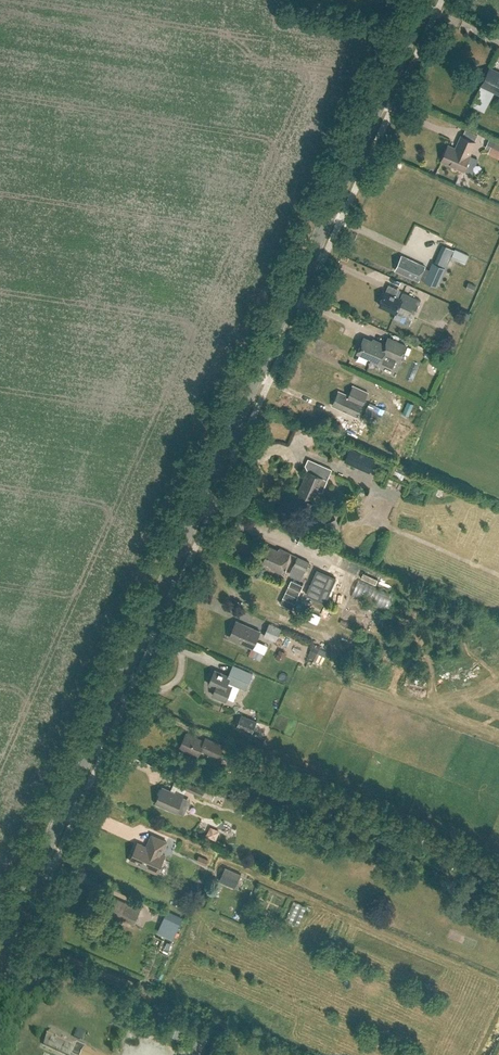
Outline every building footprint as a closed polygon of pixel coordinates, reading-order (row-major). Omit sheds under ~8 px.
[(498,94),(498,72),(490,68),(482,85),(498,94)] [(469,154),(475,141),(461,135),(455,148),(448,144),(441,160),(463,170),(470,154),(469,154)] [(488,154),(498,159),(498,143),(490,139),(485,148),(490,150),(488,154)] [(401,255),(395,269),(419,281),(420,278),(437,286),(446,268),(434,263),(430,270),(425,268),(426,266),(401,255)] [(473,292),(476,285),(469,282),(466,289),(473,292)] [(400,298),(385,291),(379,305),(396,313),(399,305),(415,312),(421,300),(403,292),(400,298)] [(386,346),(364,336),(357,351),(372,358),(371,360),(379,363),(380,361),(392,367),(396,358),(399,359),(406,345),(390,338),(386,346)] [(356,416),(367,391),(353,385),(348,395),(339,391),(332,405),(356,416)] [(370,472),(375,460),(350,449),(345,461),(370,472)] [(323,492),(332,469),(319,463),(315,474),(307,470),(298,492),(300,492),(299,495),(300,497),(311,502),(313,501),(314,498),(315,498),(318,490),(323,492)] [(312,549),(316,541),(302,535),(298,543),(312,549)] [(278,549),(270,545),(262,562),(271,565),(270,567),(282,572),(291,552),(279,547),(278,549)] [(306,571),(310,562),(298,556),(294,565),(306,571)] [(306,593),(325,602),(336,577),(317,569),(306,593)] [(291,580),(281,603),(292,608),(303,585),(291,580)] [(254,648),(261,632),(238,621),(231,638),(254,648)] [(276,641),(282,629),(269,623),(264,636),(276,641)] [(315,656),(320,646),(314,643),(309,653),(315,656)] [(323,650),(319,659),(325,661),(329,653),(323,650)] [(215,669),(208,683),(216,686),(212,694),(225,699),(228,692),(232,683),(242,687),(245,689),(250,678),(246,676),(231,669),(228,675),(224,673),(215,669)] [(252,733),(257,721),(242,714),(237,727),(252,733)] [(204,741),(186,733),(180,748),(198,756),(201,750),(218,758),(224,746),(206,738),(204,741)] [(202,796),(205,789),(189,783),(186,790),(202,796)] [(175,793),(162,787),(155,803),(176,812),(184,794),(176,791),(175,793)] [(295,842),(300,831),(283,823),(278,834),(295,842)] [(161,853),(167,841),(152,834),(146,846),(137,842),(130,860),(157,872),(165,854),(161,853)] [(206,865),(208,859),(199,855),(196,861),(206,865)] [(235,888),(241,874),(225,867),(219,881),(235,888)] [(140,909),(114,897),(112,901),(110,900),(107,909),(108,909),(107,912),(133,924),(140,909)] [(158,929),(176,936),(179,928),(184,917),(167,909),(158,929)] [(172,951),(176,943),(171,941),(167,949),(172,951)] [(46,1042),(54,1046),(53,1047),(69,1054),(71,1054),(73,1052),(79,1054),(102,1054),(85,1047),(77,1043),(77,1042),(53,1031),(52,1033),(50,1032),(46,1042)]
